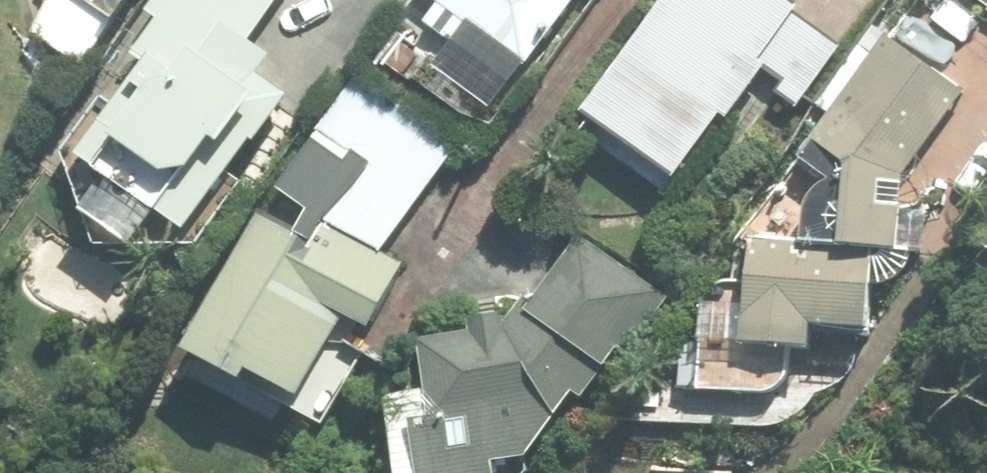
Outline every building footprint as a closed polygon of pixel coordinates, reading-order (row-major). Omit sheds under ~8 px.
[(39,38),(89,73),(141,0),(59,0),(39,38)] [(260,44),(291,0),(170,0),(158,17),(170,24),(144,62),(153,69),(125,109),(112,100),(72,159),(109,251),(207,252),(243,202),(232,194),(297,101),(269,81),(283,61),(260,44)] [(432,26),(518,91),(587,0),(440,0),(448,6),(432,26)] [(811,8),(800,0),(678,0),(592,119),(688,186),(733,122),(739,127),(774,75),(792,88),(785,98),(806,112),(849,50),(804,18),(811,8)] [(912,182),(971,94),(892,41),(825,141),(812,163),(842,186),(820,204),(819,245),(769,244),(766,355),(713,352),(711,397),(783,398),(790,395),(796,388),(801,381),(802,372),(803,363),(799,356),(830,356),(831,332),(884,335),(887,255),(913,256),(912,182)] [(358,160),(324,209),(391,255),(462,150),(359,80),(323,135),(358,160)] [(269,216),(202,358),(267,387),(270,380),(315,401),(355,318),(385,333),(414,270),(326,229),(321,240),(269,216)] [(482,342),(431,352),(440,390),(397,400),(411,472),(546,472),(547,472),(543,469),(588,401),(597,405),(631,352),(641,359),(679,300),(586,238),(541,305),(530,297),(508,329),(502,326),(501,319),(479,323),(482,342)]
